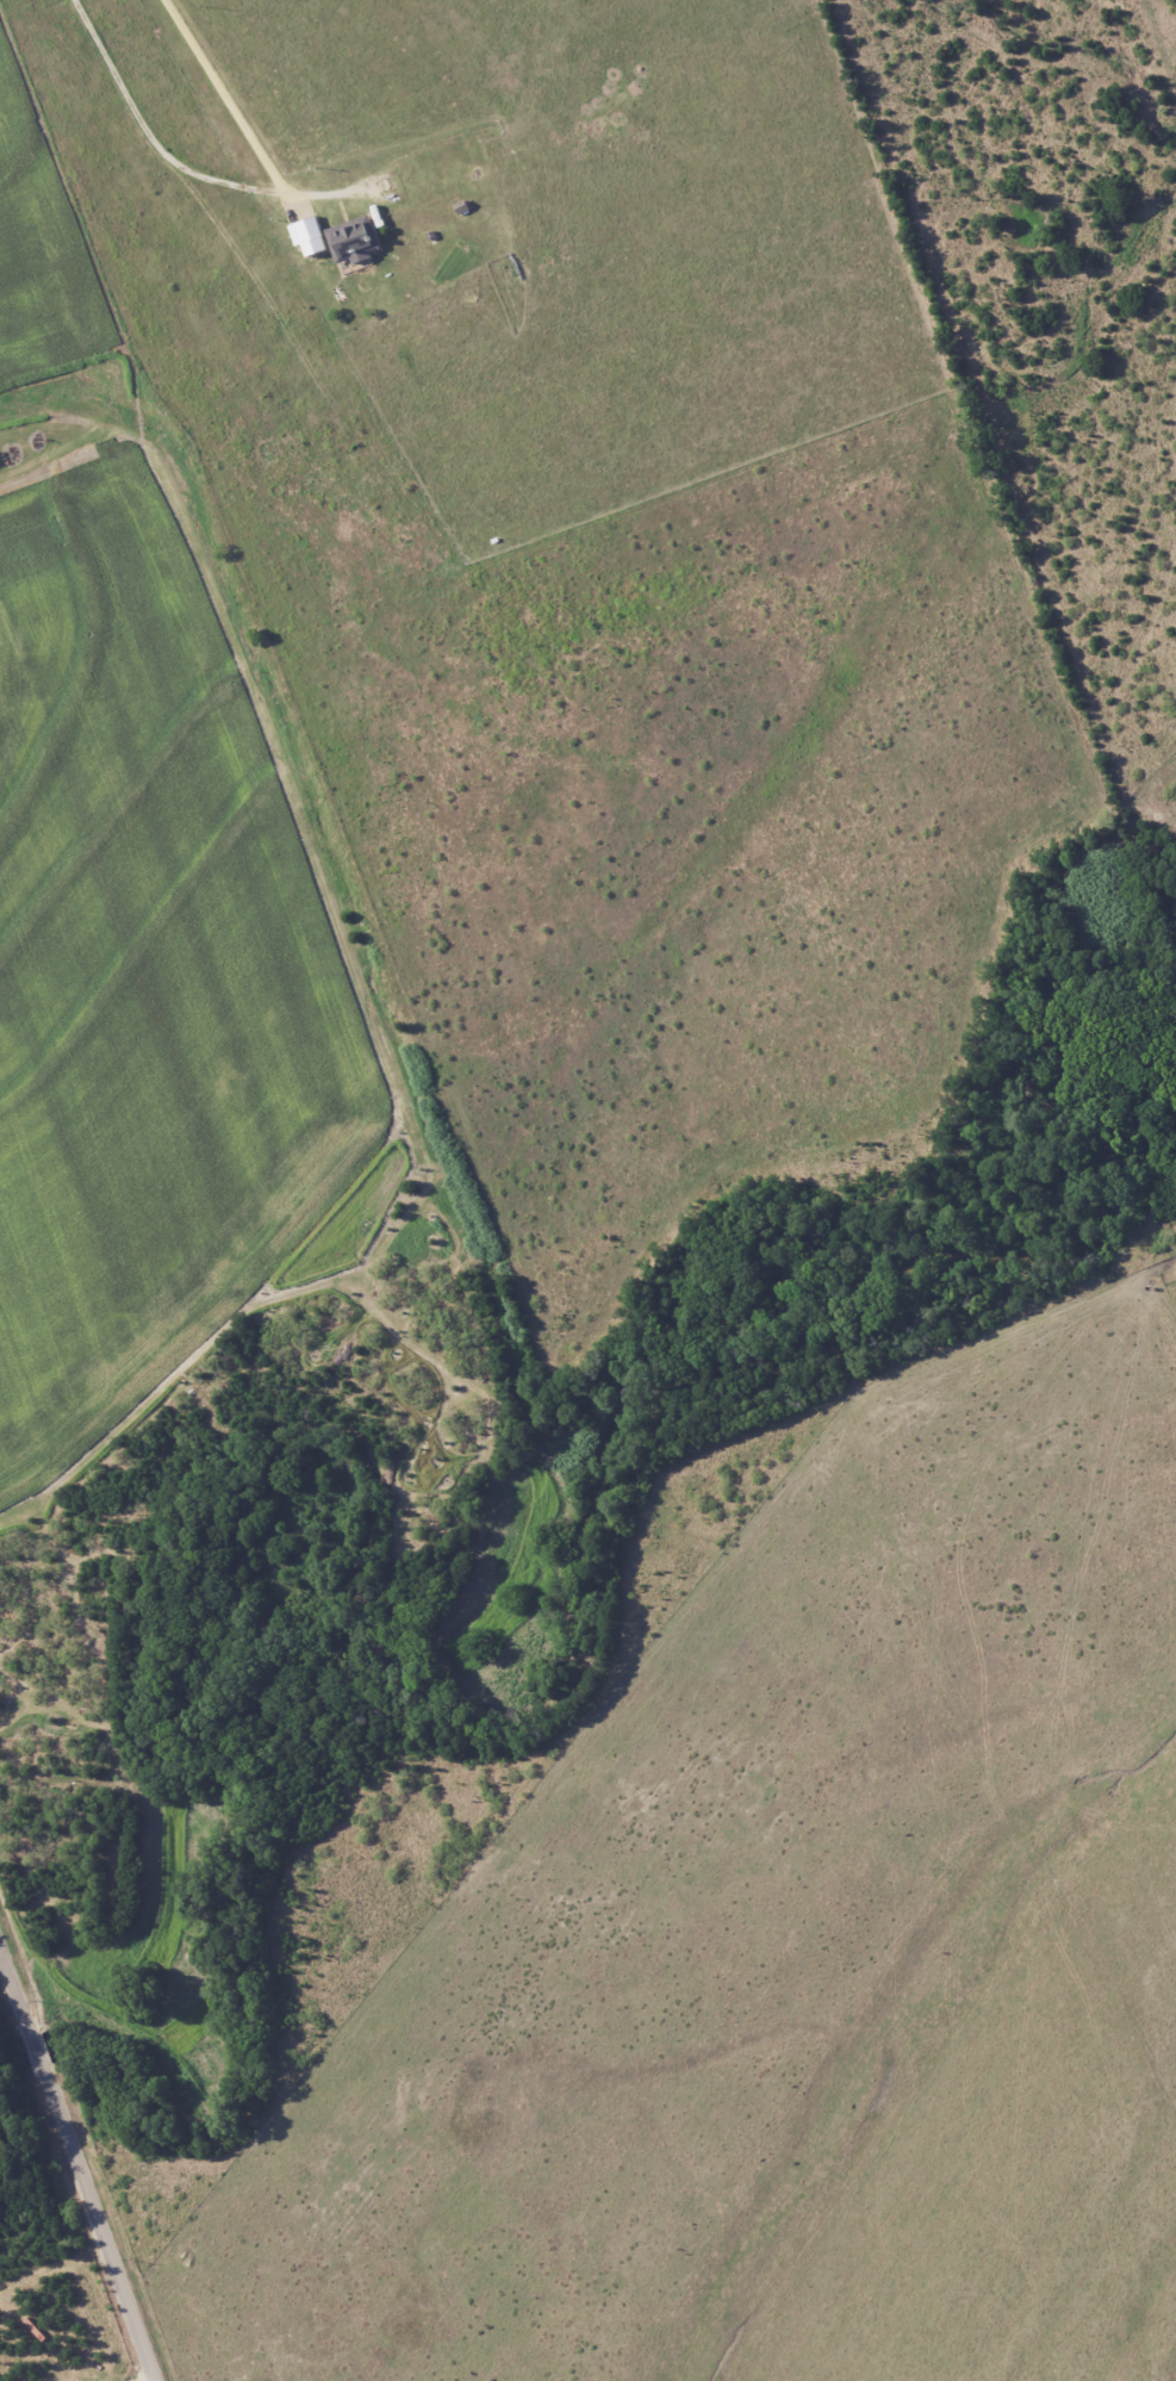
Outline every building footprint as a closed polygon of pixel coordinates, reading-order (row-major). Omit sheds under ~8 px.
[(327,228),(338,264),(353,259),(354,262),(383,253),(370,214),(327,228)] [(328,250),(319,216),(289,224),(295,245),(303,243),(307,256),(328,250)]
